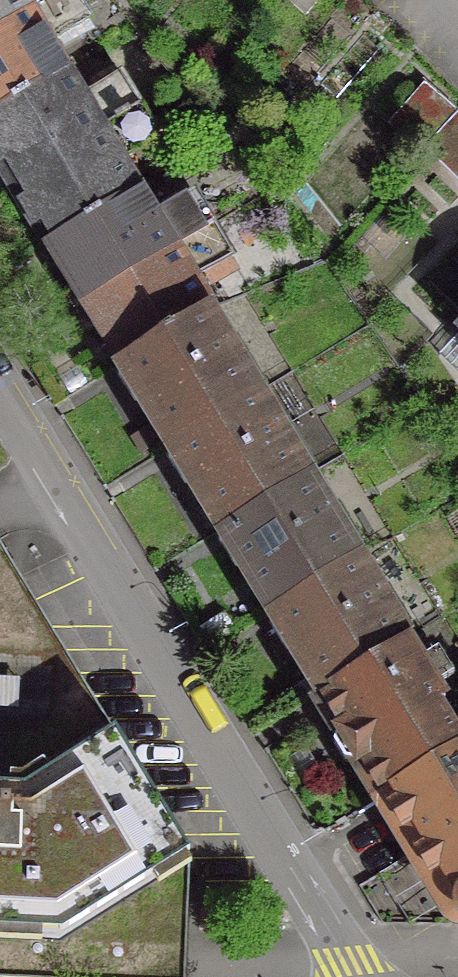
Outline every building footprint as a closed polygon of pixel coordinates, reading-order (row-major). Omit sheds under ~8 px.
[(62,72),(44,44),(81,21),(69,0),(46,0),(0,28),(0,109),(62,72)] [(46,0),(0,0),(0,28),(46,0)] [(4,189),(135,109),(116,77),(79,100),(62,72),(0,109),(0,183),(4,189)] [(456,107),(426,81),(404,107),(434,133),(456,107)] [(4,189),(40,249),(135,191),(117,162),(154,139),(135,109),(4,189)] [(427,146),(457,176),(457,114),(427,146)] [(40,249),(77,308),(207,227),(194,205),(158,227),(135,191),(40,249)] [(77,308),(113,367),(202,313),(203,314),(208,311),(190,281),(226,259),(207,227),(77,308)] [(113,367),(163,450),(252,395),(203,314),(202,313),(113,367)] [(163,450),(214,532),(303,478),(252,395),(163,450)] [(214,532),(264,615),(354,560),(303,478),(214,532)] [(57,624),(0,537),(0,807),(113,737),(57,624)] [(264,615),(315,698),(403,642),(354,560),(264,615)] [(439,702),(403,642),(315,698),(335,733),(332,734),(328,746),(339,764),(351,766),(354,764),(374,800),(457,749),(432,707),(439,702)] [(113,737),(0,807),(0,936),(54,942),(191,855),(113,737)] [(457,749),(374,800),(448,920),(457,920),(457,749)]
